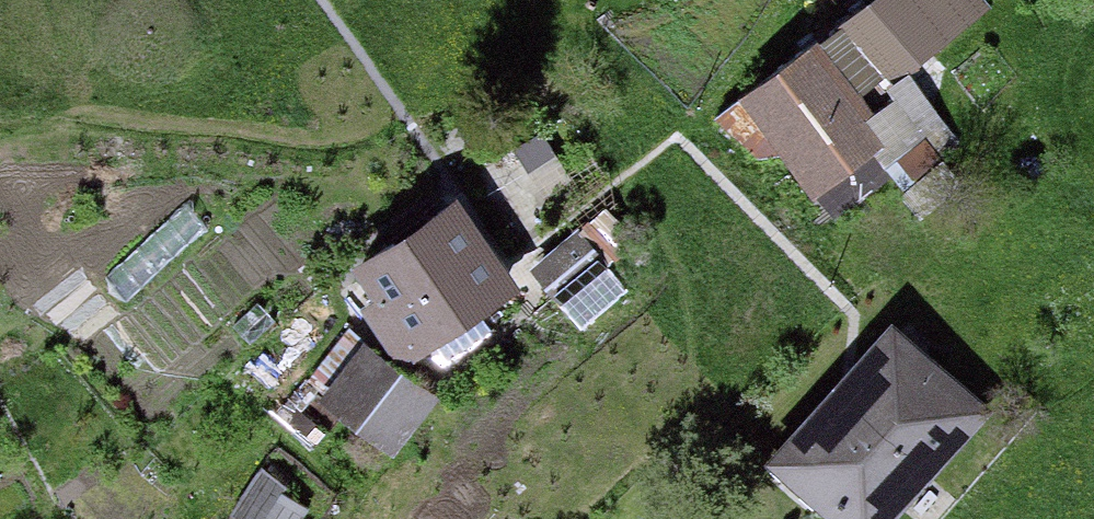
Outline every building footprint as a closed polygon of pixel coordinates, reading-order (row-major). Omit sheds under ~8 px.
[(980,0),(866,0),(736,97),(816,205),(897,144),(874,113),(996,21),(980,0)] [(515,286),(460,196),(392,240),(392,260),(356,294),(402,359),(515,286)] [(645,254),(604,206),(531,269),(572,316),(645,254)] [(217,236),(189,208),(121,274),(149,303),(217,236)] [(890,321),(763,469),(821,518),(905,518),(997,413),(890,321)] [(445,400),(371,351),(336,404),(410,452),(445,400)] [(262,474),(235,518),(322,518),(326,512),(262,474)]
